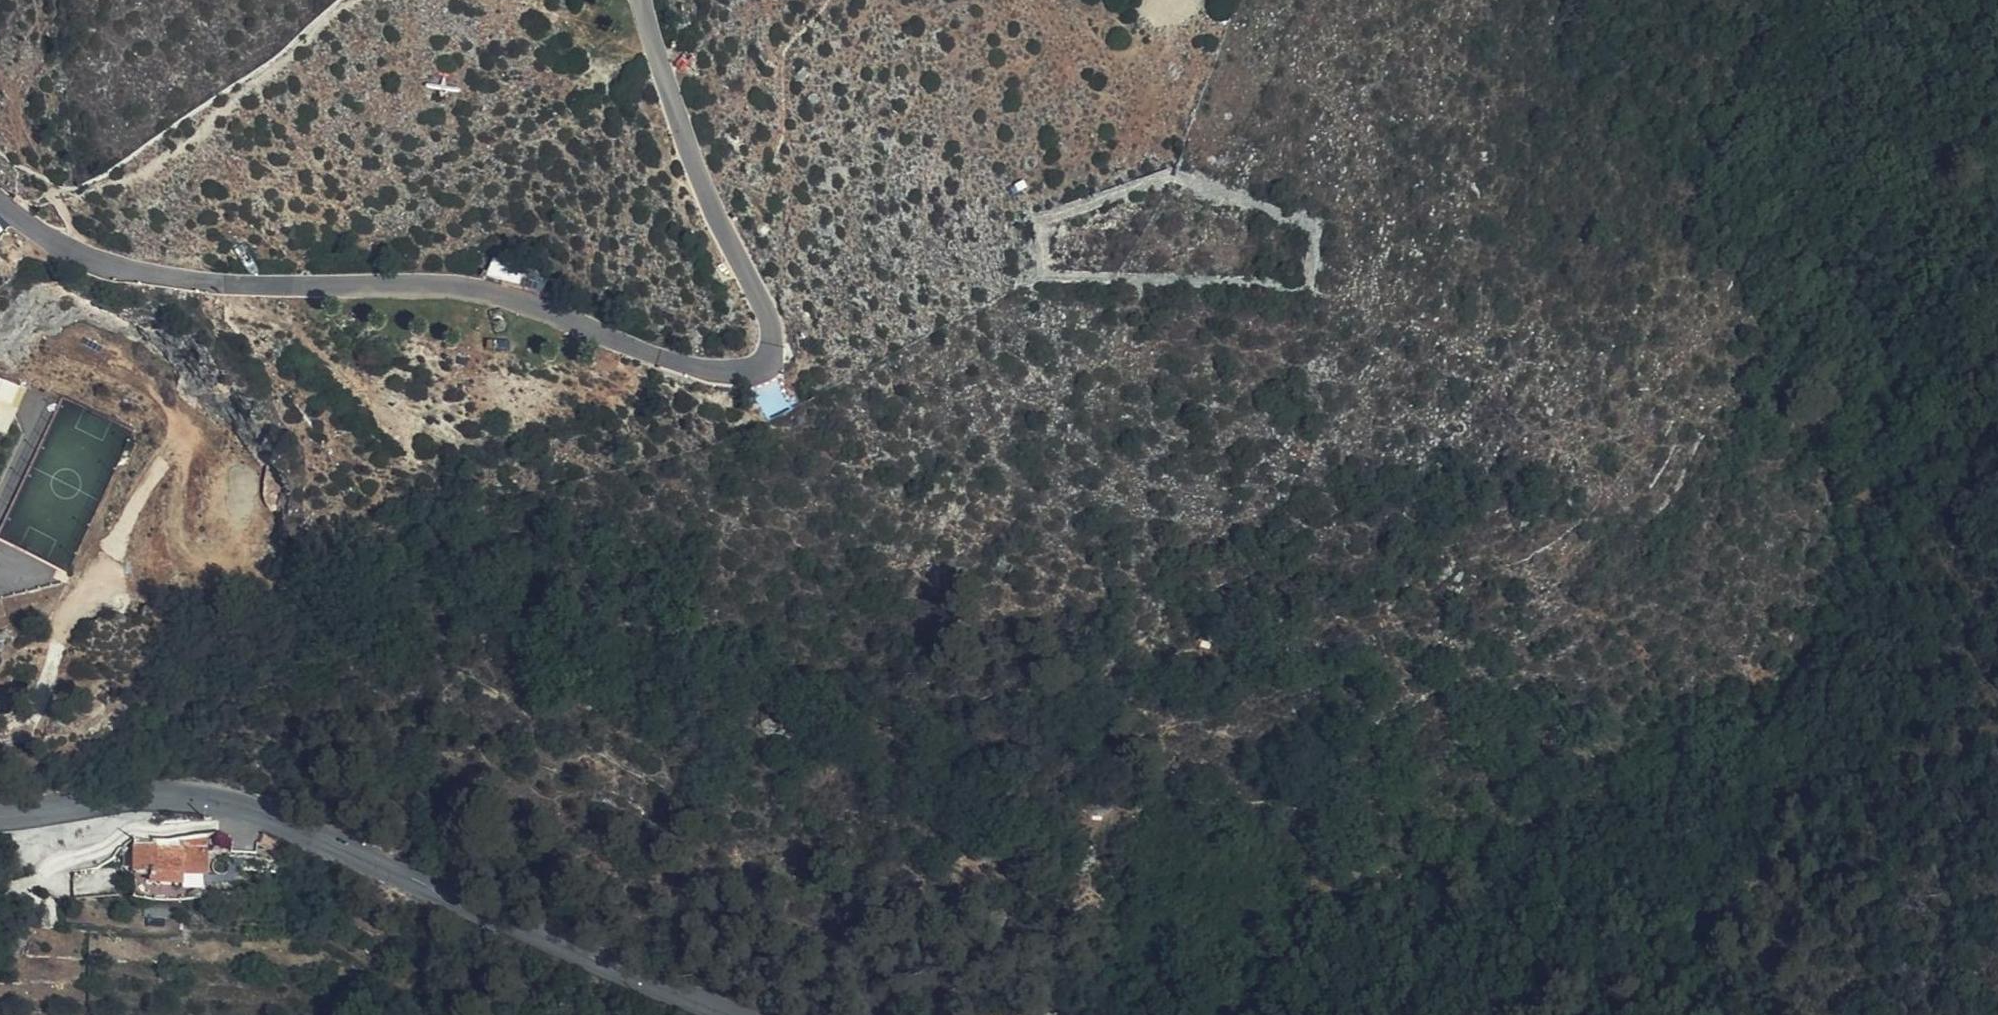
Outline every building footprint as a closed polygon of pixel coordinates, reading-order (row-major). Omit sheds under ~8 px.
[(8,431),(29,386),(0,373),(0,428),(8,431)] [(205,869),(205,844),(205,838),(164,837),(165,843),(135,842),(136,869),(205,869)] [(227,866),(228,860),(224,857),(217,858),(214,862),(215,867),(219,870),(224,870),(227,866)] [(205,869),(136,869),(135,887),(205,888),(205,869)]
